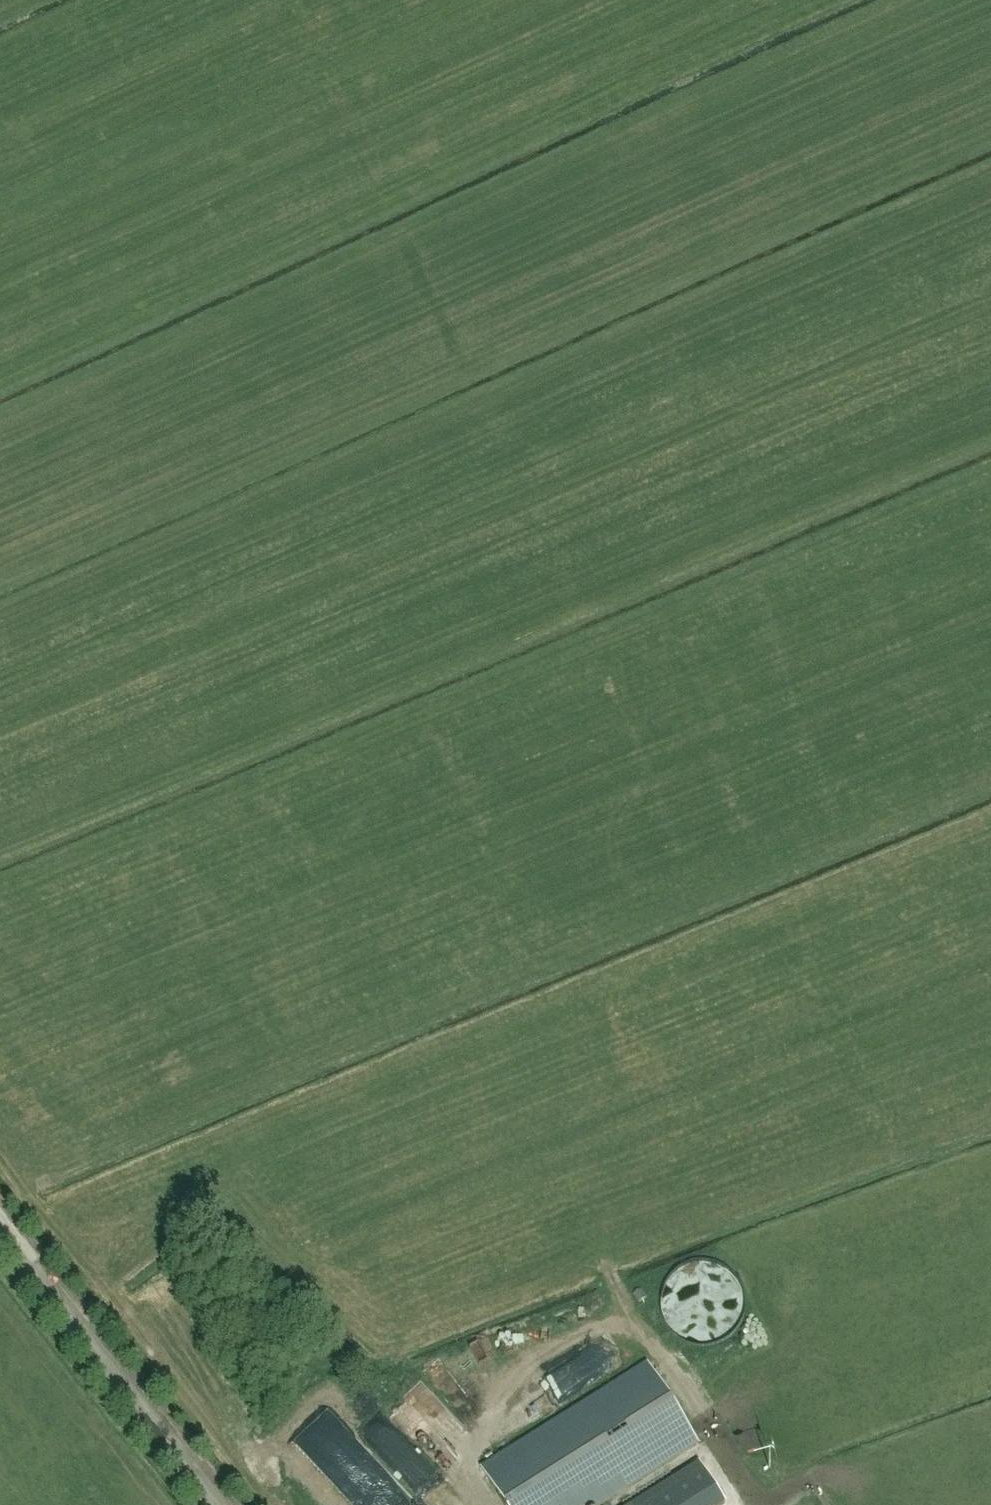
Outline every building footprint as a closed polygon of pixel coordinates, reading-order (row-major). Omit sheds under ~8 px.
[(634,1295),(640,1302),(646,1297),(641,1290),(634,1295)] [(637,1480),(698,1442),(647,1363),(481,1467),(505,1504),(598,1504),(637,1480)] [(412,1449),(443,1484),(460,1469),(404,1407),(362,1444),(387,1471),(412,1449)] [(304,1437),(342,1471),(362,1448),(324,1414),(304,1437)]
